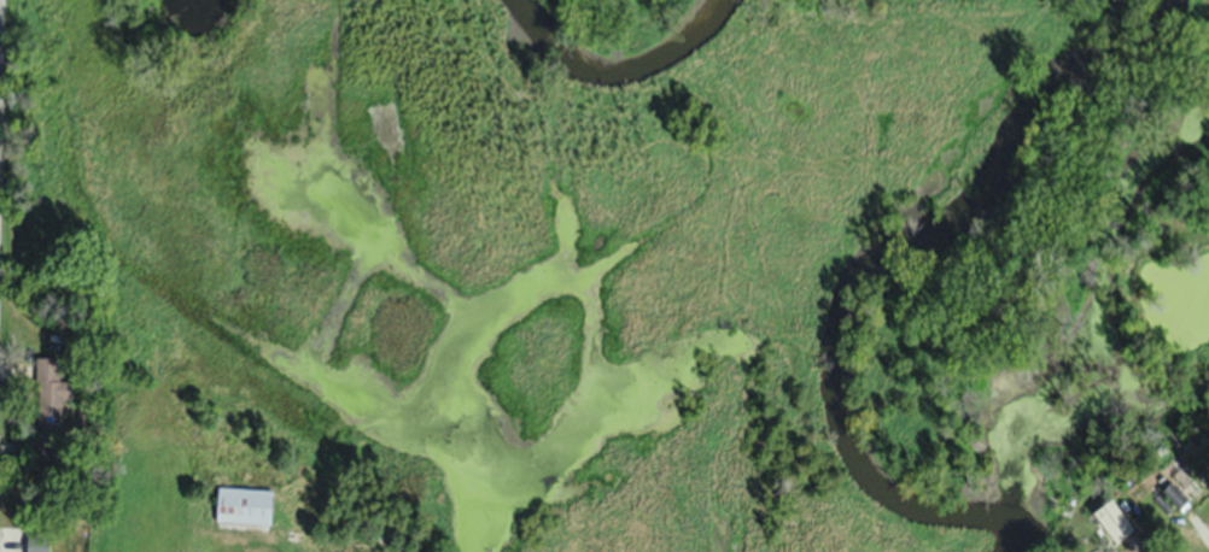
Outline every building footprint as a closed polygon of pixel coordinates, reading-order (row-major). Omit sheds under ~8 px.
[(66,380),(66,360),(44,360),(44,425),(76,425),(76,380),(66,380)] [(1164,489),(1181,507),(1205,486),(1195,474),(1183,484),(1177,477),(1164,489)] [(275,525),(276,489),(221,487),(220,522),(275,525)] [(1096,511),(1119,543),(1138,530),(1115,498),(1096,511)] [(53,530),(30,530),(30,551),(53,551),(53,530)]
